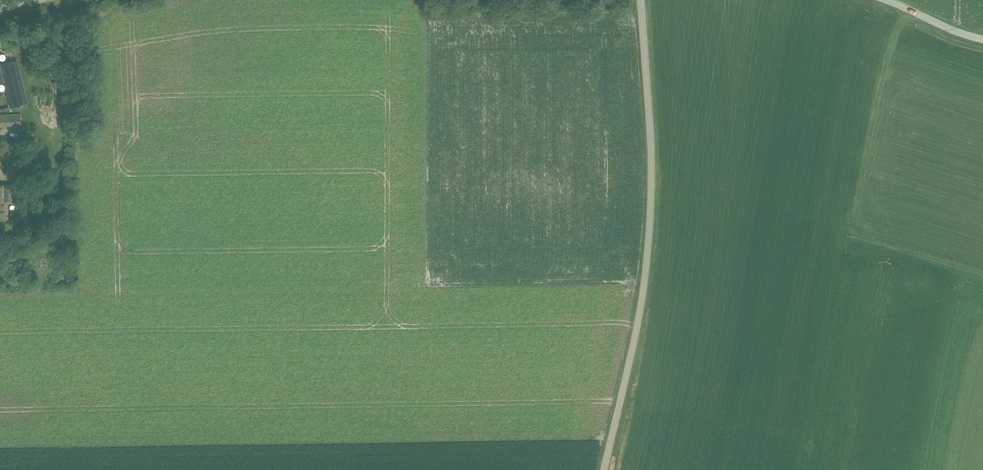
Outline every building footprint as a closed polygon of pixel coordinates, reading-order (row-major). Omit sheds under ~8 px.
[(5,81),(11,106),(27,102),(16,60),(0,63),(0,82),(5,81)] [(21,124),(20,114),(0,115),(0,125),(21,124)] [(7,174),(21,174),(21,139),(2,140),(2,157),(6,157),(7,174)] [(17,202),(17,184),(7,184),(7,183),(0,184),(0,219),(7,219),(7,203),(8,203),(8,202),(17,202)]
